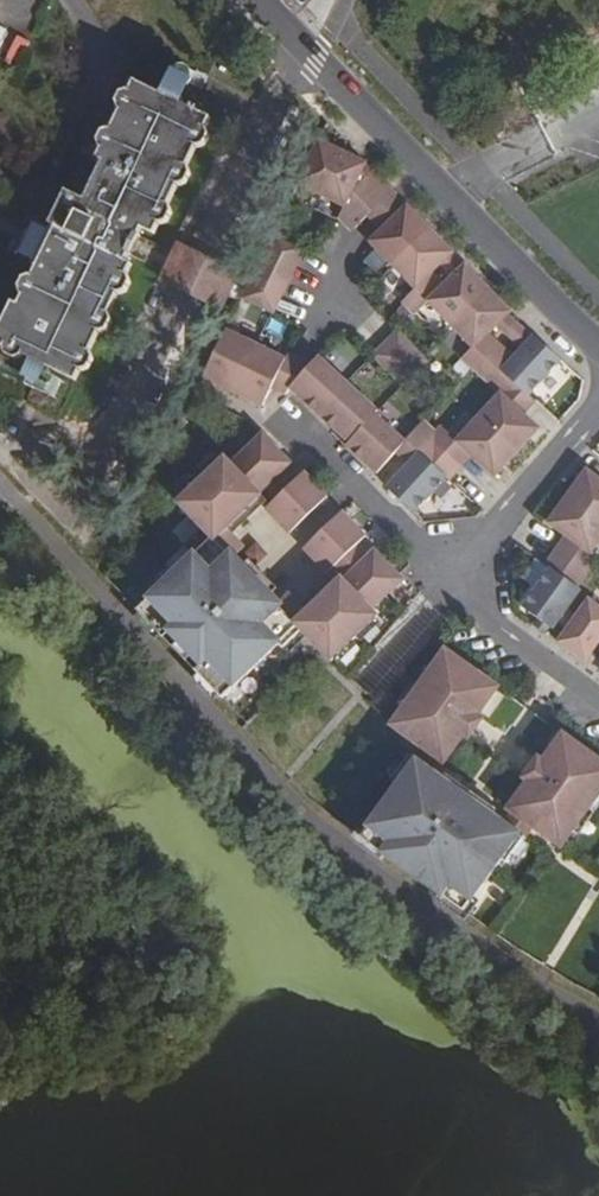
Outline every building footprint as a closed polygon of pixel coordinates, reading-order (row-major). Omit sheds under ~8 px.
[(259,57),(251,72),(262,78),(270,62),(259,57)] [(0,328),(0,344),(4,346),(3,347),(5,354),(15,359),(22,357),(23,355),(75,381),(80,371),(82,372),(88,368),(93,360),(91,353),(90,352),(99,333),(100,332),(107,330),(112,320),(109,314),(109,312),(118,293),(119,294),(126,292),(130,283),(128,276),(127,274),(132,265),(126,262),(141,229),(152,234),(158,224),(159,224),(166,222),(171,212),(169,207),(166,205),(177,185),(179,186),(185,184),(190,173),(188,167),(186,166),(196,146),(197,147),(204,145),(209,136),(206,129),(205,128),(210,118),(176,101),(158,92),(128,78),(110,117),(98,143),(92,156),(103,162),(85,200),(66,191),(31,263),(37,267),(32,276),(30,276),(24,278),(19,288),(21,294),(23,295),(18,305),(12,302),(0,328)] [(319,140),(297,184),(321,196),(343,151),(319,140)] [(366,163),(343,151),(321,196),(344,207),(338,218),(355,227),(376,206),(356,185),(365,166),(366,163)] [(372,169),(365,166),(356,185),(376,206),(393,191),(372,169)] [(407,205),(369,242),(392,266),(430,229),(407,205)] [(430,229),(392,266),(415,290),(432,273),(453,253),(430,229)] [(319,256),(273,233),(266,250),(311,272),(319,256)] [(311,272),(266,250),(258,266),(303,288),(311,272)] [(185,253),(170,281),(184,287),(208,299),(214,302),(228,275),(222,272),(197,259),(185,253)] [(303,288),(258,266),(250,282),(295,304),(303,288)] [(488,289),(466,266),(445,287),(432,273),(415,290),(402,303),(414,315),(428,302),(450,325),(488,289)] [(295,304),(250,282),(242,298),(287,320),(295,304)] [(488,289),(450,325),(472,349),(461,359),(472,368),(477,372),(501,346),(489,336),(512,313),(488,289)] [(226,330),(203,378),(233,392),(256,344),(226,330)] [(399,332),(386,344),(414,373),(426,361),(422,356),(399,332)] [(501,346),(477,372),(490,385),(501,372),(528,396),(529,397),(562,362),(534,336),(514,358),(501,346)] [(286,359),(256,344),(233,392),(263,406),(271,388),(286,359)] [(386,344),(373,355),(374,357),(402,385),(414,373),(386,344)] [(286,359),(271,388),(284,394),(290,389),(319,416),(348,384),(318,357),(311,365),(289,354),(286,359)] [(501,372),(490,385),(500,394),(478,417),(518,454),(540,429),(524,415),(535,403),(529,397),(528,396),(501,372)] [(348,384),(319,416),(349,443),(375,414),(378,411),(348,384)] [(349,443),(346,446),(377,474),(396,452),(408,464),(419,453),(419,452),(430,440),(436,433),(423,422),(405,442),(375,414),(349,443)] [(436,433),(430,440),(460,468),(472,456),(495,477),(518,454),(478,417),(457,441),(441,427),(436,433)] [(290,534),(328,497),(305,472),(296,481),(285,470),(291,464),(263,434),(261,435),(231,464),(225,457),(178,503),(208,534),(215,541),(259,499),(265,505),(267,502),(270,506),(267,509),(290,534)] [(419,453),(408,464),(389,485),(387,488),(414,513),(446,478),(448,481),(460,468),(430,440),(419,452),(419,453)] [(567,496),(598,519),(598,478),(587,469),(567,496)] [(547,524),(565,537),(556,550),(587,574),(598,558),(591,553),(598,542),(598,519),(567,496),(547,524)] [(366,537),(343,512),(305,549),(329,573),(332,570),(336,573),(333,575),(339,581),(295,623),(332,662),(379,616),(373,609),(403,580),(375,551),(369,557),(358,545),(366,537)] [(193,556),(137,610),(207,682),(212,688),(222,698),(277,645),(281,650),(294,638),(281,624),(287,618),(270,600),(273,598),(263,587),(257,593),(245,580),(251,574),(240,563),(238,566),(215,541),(208,534),(189,552),(193,556)] [(587,574),(556,550),(545,565),(550,569),(523,607),(539,619),(550,627),(553,629),(580,590),(577,587),(587,574)] [(263,587),(251,574),(245,580),(257,593),(263,587)] [(559,641),(587,661),(598,642),(598,606),(589,598),(562,636),(559,641)] [(550,627),(539,619),(535,625),(546,633),(550,627)] [(444,651),(392,728),(420,748),(441,762),(445,765),(464,736),(469,740),(483,719),(478,716),(498,688),(444,651)] [(511,809),(515,813),(535,826),(564,846),(598,795),(598,758),(563,733),(544,761),(539,757),(525,778),(530,781),(511,809)] [(420,748),(413,759),(433,773),(441,762),(420,748)] [(400,788),(364,841),(468,913),(505,859),(511,864),(528,838),(527,838),(507,824),(495,816),(499,810),(479,797),(474,804),(462,796),(467,789),(448,776),(444,780),(433,773),(413,759),(412,759),(394,784),(400,788)] [(467,789),(462,796),(474,804),(479,797),(467,789)] [(515,813),(507,824),(527,838),(535,826),(515,813)]
